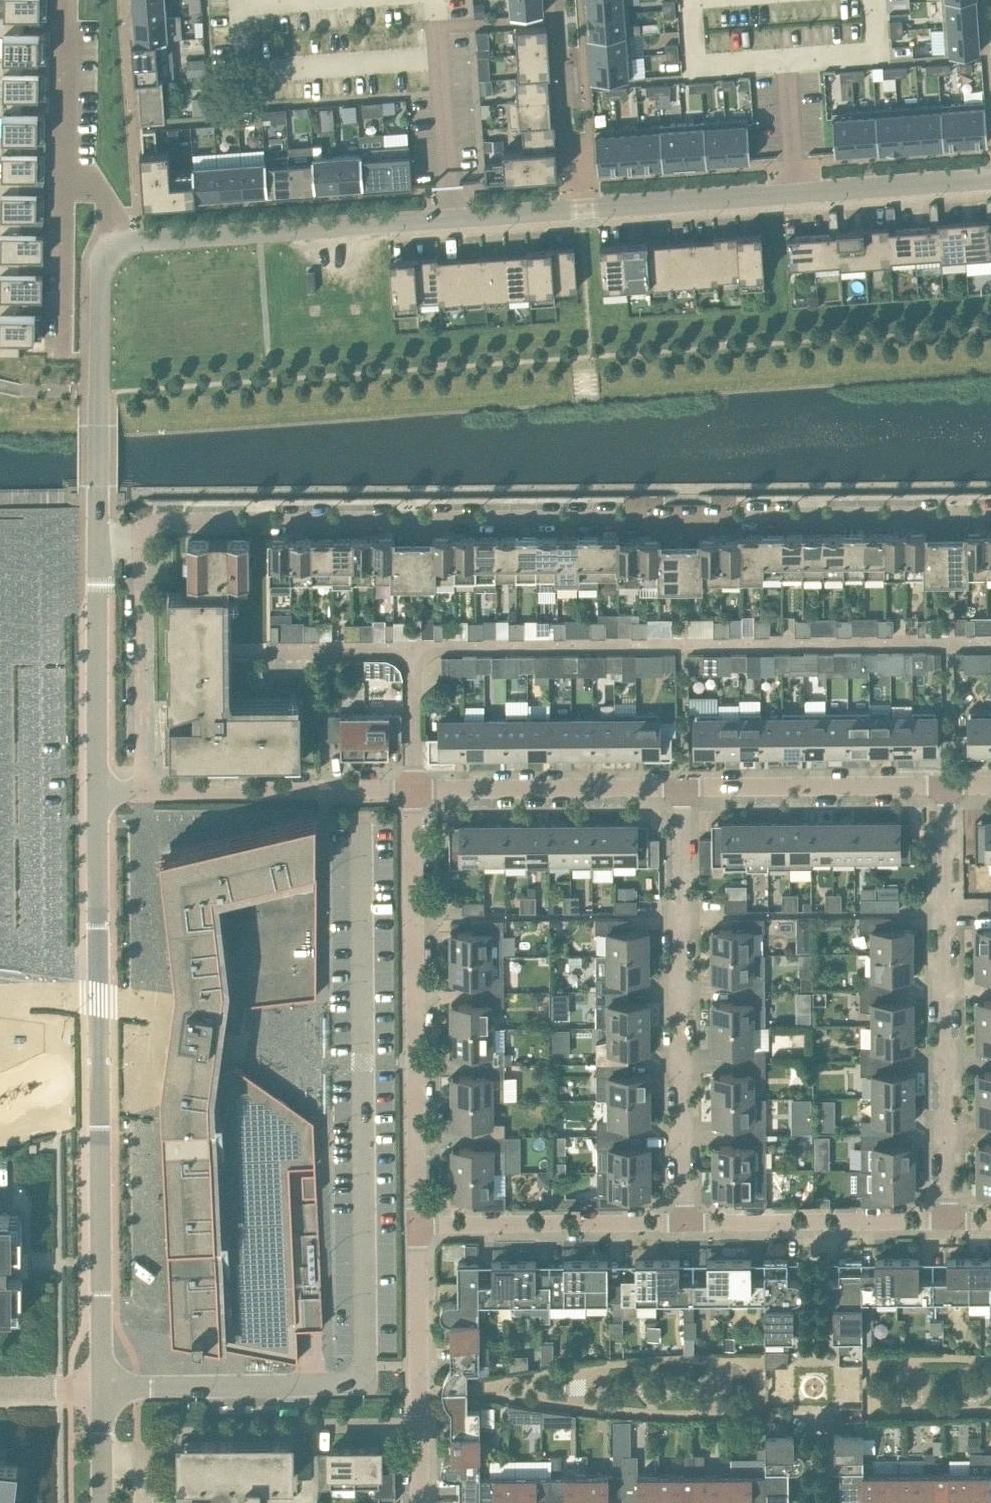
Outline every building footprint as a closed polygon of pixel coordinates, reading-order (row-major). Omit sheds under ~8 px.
[(5,33),(11,33),(25,33),(25,31),(25,16),(48,17),(48,0),(5,0),(5,14),(0,14),(0,33),(5,33)] [(134,15),(166,13),(165,0),(133,0),(134,15)] [(512,14),(544,12),(543,0),(511,0),(512,14)] [(588,13),(629,11),(629,0),(587,0),(588,13)] [(664,8),(676,7),(675,0),(663,0),(664,8)] [(944,26),(979,24),(977,0),(942,0),(944,26)] [(676,7),(664,8),(664,17),(676,16),(676,7)] [(629,11),(588,13),(590,34),(590,35),(631,32),(641,32),(640,22),(630,23),(629,11)] [(166,13),(134,15),(136,40),(168,38),(166,13)] [(902,20),(890,21),(891,30),(903,29),(902,20)] [(979,24),(944,26),(946,53),(981,51),(979,24)] [(548,25),(516,28),(518,52),(549,50),(548,25)] [(485,29),(475,29),(477,57),(487,56),(485,29)] [(4,74),(4,73),(24,73),(47,73),(47,72),(47,32),(25,31),(25,33),(11,33),(5,33),(5,55),(0,55),(0,74),(4,74)] [(590,34),(588,35),(590,57),(612,56),(633,54),(632,53),(631,32),(590,35),(590,34)] [(136,40),(133,40),(136,80),(139,80),(163,78),(163,77),(160,77),(157,40),(168,39),(168,38),(136,40)] [(678,43),(666,44),(667,52),(679,51),(678,43)] [(519,75),(516,76),(516,77),(548,75),(551,75),(549,50),(518,52),(519,75)] [(679,51),(667,52),(667,60),(680,59),(679,51)] [(612,56),(590,57),(592,80),(634,77),(633,54),(612,56)] [(972,62),(960,63),(960,71),(973,70),(972,62)] [(950,63),(938,64),(939,72),(951,72),(950,63)] [(938,64),(926,65),(927,73),(939,72),(938,64)] [(907,67),(894,68),(895,76),(908,75),(907,67)] [(894,68),(883,68),(884,77),(895,76),(894,68)] [(864,69),(852,70),(853,78),(860,78),(865,78),(864,69)] [(850,70),(840,71),(841,79),(851,79),(853,78),(852,70),(850,70)] [(4,114),(4,113),(5,113),(24,113),(24,112),(24,111),(24,97),(46,97),(47,73),(24,73),(4,73),(4,74),(4,95),(0,95),(0,114),(4,114)] [(548,75),(516,77),(518,100),(550,97),(548,75)] [(163,78),(139,80),(142,119),(166,117),(163,78)] [(723,80),(723,88),(735,87),(735,79),(723,80)] [(713,81),(701,82),(702,90),(714,89),(713,81)] [(701,82),(689,82),(690,91),(702,90),(701,82)] [(670,84),(657,85),(658,93),(659,93),(671,92),(670,84)] [(657,85),(646,85),(647,94),(658,93),(657,85)] [(627,87),(614,88),(614,96),(628,95),(627,87)] [(614,88),(603,89),(604,97),(614,96),(614,88)] [(518,100),(508,100),(510,124),(552,121),(550,97),(518,100)] [(985,100),(963,102),(964,118),(966,139),(966,143),(988,141),(985,100)] [(963,102),(941,103),(942,119),(942,121),(944,144),(945,144),(966,143),(966,139),(964,118),(963,102)] [(941,103),(919,105),(922,147),(945,145),(945,144),(944,144),(942,121),(942,119),(941,103)] [(919,105),(897,106),(900,149),(922,147),(919,105)] [(308,106),(298,107),(299,116),(309,115),(308,106)] [(897,106),(875,108),(878,149),(879,150),(900,149),(897,106)] [(875,108),(853,110),(856,151),(878,149),(875,108)] [(853,110),(833,111),(833,117),(835,150),(835,152),(856,151),(853,110)] [(3,154),(3,153),(9,153),(23,153),(23,151),(23,137),(46,137),(46,112),(24,111),(24,112),(24,113),(5,113),(4,113),(4,114),(3,135),(0,135),(0,154),(3,154)] [(238,111),(226,112),(227,123),(239,122),(238,111)] [(748,117),(726,119),(729,160),(751,158),(751,156),(749,123),(748,117)] [(726,119),(704,120),(707,161),(708,161),(729,160),(726,119)] [(704,120),(682,122),(685,164),(708,163),(708,161),(707,161),(704,120)] [(552,121),(510,124),(510,126),(523,125),(524,147),(556,145),(555,121),(552,121)] [(682,122),(660,124),(663,165),(663,166),(685,164),(682,122)] [(660,124),(638,125),(641,166),(663,165),(660,124)] [(199,125),(191,126),(191,134),(200,134),(199,125)] [(638,125),(616,127),(619,168),(641,166),(638,125)] [(616,127),(595,128),(599,169),(619,168),(616,127)] [(156,128),(142,129),(143,136),(143,137),(157,136),(157,135),(156,128)] [(157,142),(143,143),(144,151),(158,150),(157,142)] [(410,142),(385,144),(388,186),(413,184),(410,142)] [(314,143),(289,145),(290,153),(290,161),(292,193),(317,191),(317,188),(315,160),(314,143)] [(322,143),(314,143),(315,160),(317,188),(340,187),(338,155),(323,156),(322,143)] [(385,144),(360,146),(361,154),(363,185),(363,188),(388,186),(385,144)] [(524,147),(504,149),(504,161),(506,178),(558,174),(556,145),(524,147)] [(144,151),(141,151),(145,204),(174,202),(171,170),(170,149),(158,150),(144,151)] [(3,193),(3,192),(14,193),(23,193),(23,191),(23,176),(45,176),(45,152),(23,151),(23,153),(9,153),(3,153),(3,154),(3,174),(0,174),(0,193),(3,193)] [(290,153),(265,155),(265,160),(267,192),(268,195),(292,193),(290,161),(290,153)] [(361,154),(338,155),(340,187),(363,185),(361,154)] [(265,160),(242,162),(244,194),(267,192),(265,160)] [(495,161),(486,162),(486,170),(496,170),(495,161)] [(504,161),(495,161),(496,170),(496,178),(506,178),(504,161)] [(242,162),(219,163),(221,195),(244,194),(242,162)] [(219,163),(195,165),(197,197),(221,195),(219,163)] [(194,168),(171,170),(174,202),(197,200),(197,197),(195,165),(193,165),(194,168)] [(496,170),(486,170),(487,179),(496,178),(496,170)] [(2,233),(2,232),(3,232),(22,233),(22,232),(22,231),(22,217),(45,217),(45,192),(23,191),(23,193),(14,193),(3,192),(3,193),(2,215),(0,215),(0,233),(2,233)] [(938,203),(930,203),(930,215),(939,214),(938,203)] [(895,206),(887,206),(887,218),(896,217),(895,206)] [(837,210),(829,211),(830,222),(838,221),(837,210)] [(939,214),(930,215),(931,226),(938,225),(940,225),(939,221),(939,214)] [(896,217),(887,218),(888,224),(888,229),(890,229),(896,228),(896,217)] [(964,219),(967,256),(990,255),(990,231),(990,221),(988,222),(988,217),(964,219)] [(940,225),(938,225),(940,255),(941,258),(967,256),(964,219),(939,221),(940,225)] [(838,221),(830,222),(831,233),(838,233),(839,232),(839,228),(838,221)] [(795,224),(787,224),(789,266),(815,264),(816,264),(814,234),(812,234),(796,236),(795,224)] [(888,224),(863,226),(866,264),(892,262),(892,258),(890,229),(888,229),(888,224)] [(931,226),(914,227),(916,257),(940,255),(938,225),(931,226)] [(863,226),(839,228),(839,232),(841,265),(866,264),(863,226)] [(896,228),(890,229),(892,258),(916,257),(914,227),(896,228)] [(1,273),(2,272),(22,273),(31,273),(44,273),(44,232),(22,231),(22,232),(22,233),(3,232),(2,232),(2,233),(2,254),(0,254),(0,273),(1,273)] [(762,232),(738,233),(741,275),(765,274),(762,232)] [(831,233),(814,234),(816,264),(840,262),(840,266),(841,265),(839,232),(838,233),(831,233)] [(738,233),(715,235),(719,280),(720,280),(719,277),(741,275),(738,233)] [(715,238),(693,239),(696,282),(719,280),(715,235),(715,238)] [(693,239),(670,241),(673,283),(696,282),(693,239)] [(647,240),(624,242),(627,284),(649,282),(650,285),(647,240)] [(648,240),(647,240),(650,285),(673,283),(670,241),(648,243),(648,240)] [(624,242),(601,243),(604,285),(627,284),(624,242)] [(575,245),(551,247),(554,289),(578,287),(575,245)] [(551,247),(528,249),(531,291),(532,291),(554,289),(551,247)] [(528,252),(506,253),(509,295),(532,293),(532,291),(531,291),(528,249),(527,249),(528,252)] [(506,253),(483,255),(486,297),(509,295),(506,253)] [(437,255),(415,257),(418,299),(440,297),(437,255)] [(438,255),(437,255),(440,297),(440,300),(463,298),(461,263),(460,256),(438,258),(438,255)] [(483,255),(460,256),(461,263),(463,298),(486,297),(483,255)] [(415,257),(391,258),(394,301),(418,299),(415,257)] [(1,314),(1,312),(19,313),(21,313),(24,313),(43,313),(44,273),(31,273),(22,273),(2,272),(1,273),(1,295),(0,295),(0,314),(1,314)] [(36,354),(36,337),(43,337),(43,313),(24,313),(21,313),(19,313),(1,312),(1,314),(1,334),(0,334),(0,353),(36,354)] [(947,578),(967,578),(966,532),(965,532),(965,538),(946,538),(947,578)] [(968,572),(987,572),(987,532),(966,532),(967,578),(968,578),(968,572)] [(824,573),(845,573),(844,533),(823,534),(824,573)] [(845,573),(865,573),(865,533),(844,533),(845,573)] [(865,573),(885,573),(885,533),(865,533),(865,573)] [(885,573),(906,573),(905,533),(885,533),(885,573)] [(925,578),(926,578),(926,533),(905,533),(906,573),(925,573),(925,578)] [(946,538),(927,538),(927,533),(926,533),(926,578),(947,578),(946,538)] [(722,579),(742,579),(742,534),(740,534),(740,539),(721,539),(722,579)] [(743,574),(762,574),(762,534),(742,534),(742,579),(743,579),(743,574)] [(762,574),(783,574),(782,534),(762,534),(762,574)] [(783,574),(803,574),(803,534),(782,534),(783,574)] [(803,574),(824,573),(823,534),(803,534),(803,574)] [(578,576),(599,575),(598,535),(578,536),(578,576)] [(618,580),(619,580),(619,535),(598,535),(599,575),(618,575),(618,580)] [(640,580),(639,540),(620,540),(620,535),(619,535),(619,580),(640,580)] [(455,577),(476,576),(476,536),(455,537),(455,577)] [(476,576),(496,576),(496,536),(476,536),(476,576)] [(496,576),(517,576),(517,536),(496,536),(496,576)] [(517,576),(537,576),(537,536),(517,536),(517,576)] [(537,576),(558,576),(557,536),(537,536),(537,576)] [(558,576),(578,576),(578,536),(557,536),(558,576)] [(333,578),(353,577),(353,537),(333,538),(333,578)] [(353,577),(373,577),(373,537),(353,537),(353,577)] [(393,582),(394,582),(394,537),(373,537),(373,577),(392,577),(393,582)] [(414,542),(395,542),(395,537),(394,537),(394,582),(414,582),(414,542)] [(414,582),(435,582),(435,537),(433,537),(433,542),(414,542),(414,582)] [(436,577),(455,577),(455,537),(435,537),(435,582),(436,582),(436,577)] [(232,588),(250,588),(250,538),(189,539),(189,590),(170,590),(171,710),(201,702),(203,709),(203,719),(171,719),(172,759),(302,758),(302,697),(232,697),(232,588)] [(271,578),(292,578),(292,538),(270,538),(271,578)] [(292,578),(312,578),(312,538),(292,538),(292,578)] [(312,578),(333,578),(333,538),(312,538),(312,578)] [(681,585),(701,585),(701,539),(699,539),(699,544),(680,545),(681,585)] [(702,579),(722,579),(721,539),(701,539),(701,585),(703,585),(702,579)] [(659,585),(660,585),(660,540),(639,540),(640,580),(659,580),(659,585)] [(680,545),(661,545),(661,540),(660,540),(660,585),(681,585),(680,545)] [(975,633),(975,631),(975,617),(967,617),(967,633),(975,633)] [(837,635),(845,634),(845,618),(837,618),(837,635)] [(853,634),(853,632),(853,618),(845,618),(845,634),(853,634)] [(878,634),(886,634),(886,618),(878,618),(878,634)] [(894,634),(894,632),(894,618),(886,618),(886,634),(894,634)] [(927,634),(927,632),(926,618),(918,618),(918,634),(927,634)] [(714,635),(722,635),(722,619),(714,619),(714,635)] [(730,635),(730,633),(730,619),(722,619),(722,635),(730,635)] [(755,635),(763,635),(763,619),(755,619),(755,635)] [(771,635),(771,633),(771,619),(763,619),(763,635),(771,635)] [(796,635),(804,635),(803,619),(795,619),(796,635)] [(812,635),(812,633),(811,619),(803,619),(804,635),(812,635)] [(423,620),(423,636),(435,636),(435,622),(435,620),(423,620)] [(566,636),(566,634),(566,620),(558,621),(558,637),(566,636)] [(591,636),(599,636),(599,620),(591,620),(591,636)] [(607,636),(607,634),(607,620),(599,620),(599,636),(607,636)] [(632,636),(640,636),(640,620),(632,620),(632,636)] [(648,636),(648,634),(648,620),(640,620),(640,636),(648,636)] [(476,637),(476,621),(468,621),(468,637),(476,637)] [(484,637),(484,635),(485,621),(476,621),(476,637),(484,637)] [(517,637),(517,621),(509,621),(509,637),(517,637)] [(525,637),(525,635),(525,621),(517,621),(517,637),(525,637)] [(550,637),(558,637),(558,621),(550,621),(550,637)] [(345,638),(353,638),(353,622),(345,622),(345,638)] [(361,638),(361,637),(361,622),(353,622),(353,638),(361,638)] [(394,638),(394,636),(394,622),(386,622),(386,638),(394,638)] [(443,637),(443,636),(443,622),(435,622),(435,636),(435,638),(443,637)] [(279,639),(279,637),(279,623),(271,623),(271,639),(279,639)] [(304,639),(312,639),(312,623),(304,623),(304,639)] [(320,639),(320,637),(320,623),(312,623),(312,639),(320,639)] [(957,651),(957,668),(965,668),(965,651),(957,651)] [(827,668),(826,652),(818,652),(818,668),(827,668)] [(834,668),(834,652),(826,652),(827,668),(834,668)] [(862,668),(870,668),(870,652),(862,652),(862,668)] [(870,652),(870,668),(878,668),(878,652),(870,652)] [(913,652),(905,652),(905,668),(913,668),(913,652)] [(935,652),(926,652),(927,668),(935,668),(935,652)] [(690,670),(705,669),(705,653),(690,654),(690,670)] [(740,669),(740,653),(732,653),(732,669),(740,669)] [(748,669),(748,653),(740,653),(740,669),(748,669)] [(783,669),(783,653),(775,653),(775,669),(783,669)] [(791,669),(791,653),(783,653),(783,669),(791,669)] [(563,670),(572,670),(572,654),(563,654),(563,670)] [(572,654),(572,670),(580,670),(580,654),(572,654)] [(615,670),(615,654),(607,654),(607,670),(615,670)] [(623,670),(623,654),(615,654),(615,670),(623,670)] [(664,670),(676,670),(676,654),(664,654),(664,670)] [(463,671),(463,655),(440,655),(440,671),(463,671)] [(485,671),(485,655),(463,655),(463,671),(463,684),(485,684),(485,671)] [(485,655),(485,671),(493,671),(493,655),(485,655)] [(520,671),(528,671),(528,655),(520,655),(520,671)] [(528,655),(528,671),(536,671),(536,655),(528,655)] [(970,708),(970,731),(957,731),(958,756),(985,755),(985,749),(990,749),(990,708),(970,708)] [(827,750),(849,750),(848,709),(827,710),(827,750)] [(870,750),(870,715),(870,709),(848,709),(849,750),(870,750)] [(913,715),(914,750),(936,750),(936,709),(913,709),(913,715)] [(719,751),(719,717),(719,710),(696,711),(696,751),(719,751)] [(762,751),(762,716),(762,710),(740,710),(740,716),(740,751),(762,751)] [(784,751),(805,751),(805,710),(783,710),(783,716),(784,751)] [(805,751),(827,750),(827,710),(805,710),(805,751)] [(637,711),(637,717),(637,752),(645,752),(645,758),(672,758),(672,733),(660,734),(659,711),(637,711)] [(390,738),(402,738),(402,712),(366,713),(366,753),(384,753),(384,749),(390,749),(390,738)] [(529,753),(529,718),(529,712),(506,712),(506,718),(507,718),(507,753),(529,753)] [(347,753),(366,753),(366,713),(329,713),(329,716),(329,738),(342,738),(342,749),(347,749),(347,753)] [(870,750),(892,750),(892,715),(870,715),(870,750)] [(892,750),(914,750),(913,715),(892,715),(892,750)] [(321,722),(321,738),(329,738),(329,716),(325,716),(325,722),(321,722)] [(719,751),(740,751),(740,716),(719,717),(719,751)] [(762,751),(784,751),(783,716),(762,716),(762,751)] [(550,753),(572,752),(572,717),(550,718),(550,753)] [(572,752),(594,752),(594,717),(572,717),(572,752)] [(594,752),(615,752),(615,717),(594,717),(594,752)] [(615,752),(637,752),(637,717),(615,717),(615,752)] [(464,753),(486,753),(485,718),(464,719),(464,753)] [(486,753),(507,753),(507,718),(506,718),(485,718),(486,753)] [(529,753),(550,753),(550,718),(529,718),(529,753)] [(456,753),(464,753),(464,719),(441,719),(441,735),(429,735),(429,760),(456,759),(456,753)] [(318,818),(168,854),(186,1007),(187,1021),(168,1083),(179,1336),(299,1358),(291,1165),(316,1164),(313,1117),(236,1063),(245,1015),(248,1002),(317,992),(318,818)] [(990,861),(990,820),(988,820),(988,835),(976,835),(976,861),(990,861)] [(769,856),(790,856),(790,821),(768,822),(769,856)] [(812,821),(790,821),(790,856),(790,867),(812,867),(812,821)] [(812,856),(834,856),(833,821),(812,821),(812,856)] [(834,856),(855,856),(855,821),(833,821),(834,856)] [(855,856),(877,856),(876,821),(855,821),(855,856)] [(899,856),(899,862),(911,861),(911,835),(899,835),(899,821),(876,821),(877,856),(899,856)] [(747,822),(724,822),(724,836),(700,837),(700,870),(713,870),(713,863),(725,863),(725,867),(747,866),(747,822)] [(747,857),(769,856),(768,822),(747,822),(747,857)] [(528,858),(549,858),(549,823),(528,824),(528,858)] [(549,858),(571,858),(571,823),(549,823),(549,858)] [(571,858),(593,858),(592,823),(571,823),(571,858)] [(593,858),(614,858),(614,823),(592,823),(593,858)] [(637,823),(614,823),(614,858),(636,857),(636,864),(660,863),(660,837),(637,837),(637,823)] [(463,859),(485,859),(484,824),(462,824),(462,839),(450,839),(450,865),(463,865),(463,859)] [(485,859),(506,859),(506,824),(484,824),(485,859)] [(528,865),(528,858),(528,824),(506,824),(506,859),(506,865),(528,865)] [(826,909),(834,909),(834,892),(826,893),(826,909)] [(834,909),(842,908),(842,892),(834,892),(834,909)] [(783,909),(791,909),(791,893),(782,893),(783,909)] [(791,909),(799,909),(799,893),(791,893),(791,909)] [(563,911),(571,911),(571,894),(563,895),(563,911)] [(571,911),(579,911),(579,894),(571,894),(571,911)] [(521,911),(529,911),(529,895),(521,895),(521,911)] [(529,911),(537,911),(537,895),(529,895),(529,911)] [(861,908),(899,908),(899,896),(861,896),(861,908)] [(725,909),(747,909),(747,897),(725,898),(725,909)] [(615,910),(637,910),(637,898),(615,899),(615,910)] [(485,911),(485,899),(463,899),(463,911),(485,911)] [(812,901),(804,901),(804,909),(812,909),(812,901)] [(872,952),(913,951),(912,926),(911,926),(911,927),(885,928),(885,915),(860,916),(860,929),(872,929),(872,952)] [(713,953),(753,953),(753,930),(765,930),(765,916),(740,916),(740,929),(714,929),(714,928),(713,928),(713,953)] [(609,954),(649,953),(649,928),(647,928),(647,929),(621,930),(621,917),(596,918),(596,931),(608,931),(609,954)] [(451,955),(491,954),(491,932),(503,931),(503,918),(479,918),(479,930),(452,931),(452,929),(451,929),(451,955)] [(990,951),(990,927),(978,927),(978,926),(976,926),(977,951),(990,951)] [(860,988),(885,988),(885,976),(912,975),(912,977),(913,977),(913,951),(872,952),(873,974),(860,975),(860,988)] [(977,951),(977,976),(978,976),(978,975),(990,975),(990,951),(977,951)] [(597,990),(621,990),(621,978),(648,977),(648,979),(649,979),(649,953),(609,954),(609,976),(596,976),(597,990)] [(753,953),(713,953),(713,978),(714,978),(714,977),(741,977),(741,989),(765,989),(765,953),(753,953)] [(491,954),(451,955),(451,980),(453,980),(453,979),(479,979),(479,990),(504,990),(504,954),(491,954)] [(873,1024),(913,1023),(913,998),(912,998),(912,999),(885,1000),(885,988),(860,988),(861,1008),(873,1011),(873,1024)] [(714,1000),(713,1000),(713,1025),(753,1025),(766,1025),(765,989),(741,989),(741,1001),(714,1001),(714,1000)] [(452,1027),(492,1026),(492,1004),(504,1004),(504,990),(479,990),(479,1002),(453,1003),(453,1001),(452,1001),(452,1027)] [(597,1026),(609,1026),(649,1025),(649,1000),(648,1000),(648,1001),(621,1002),(621,990),(597,990),(597,1026)] [(569,992),(552,992),(553,1006),(570,1005),(569,992)] [(990,1023),(990,999),(978,999),(978,998),(977,998),(977,1023),(990,1023)] [(797,1010),(797,1022),(812,1022),(812,1010),(797,1010)] [(861,1060),(886,1060),(886,1048),(912,1047),(912,1049),(913,1049),(913,1023),(873,1024),(873,1046),(861,1047),(861,1060)] [(977,1023),(977,1048),(979,1048),(979,1047),(990,1047),(990,1023),(977,1023)] [(597,1062),(622,1062),(622,1050),(648,1049),(648,1051),(650,1051),(649,1025),(609,1026),(609,1038),(597,1041),(597,1062)] [(741,1061),(766,1061),(766,1047),(754,1047),(753,1025),(713,1025),(713,1050),(715,1050),(715,1049),(741,1049),(741,1061)] [(480,1062),(505,1062),(505,1049),(492,1049),(492,1026),(452,1027),(452,1052),(453,1052),(453,1051),(480,1051),(480,1062)] [(550,1027),(549,1051),(565,1052),(565,1027),(550,1027)] [(874,1096),(914,1095),(913,1070),(912,1070),(912,1071),(886,1072),(886,1060),(861,1060),(861,1073),(873,1073),(874,1096)] [(714,1097),(754,1097),(754,1074),(766,1074),(766,1061),(741,1061),(741,1073),(715,1073),(715,1072),(714,1072),(714,1097)] [(505,1062),(480,1062),(480,1074),(454,1075),(454,1073),(452,1073),(453,1099),(493,1098),(505,1098),(505,1062)] [(610,1098),(650,1097),(650,1072),(648,1072),(648,1073),(622,1074),(622,1062),(597,1062),(597,1075),(609,1075),(610,1098)] [(990,1095),(990,1071),(979,1071),(979,1070),(977,1070),(978,1095),(990,1095)] [(862,1132),(886,1132),(886,1120),(913,1119),(913,1121),(914,1121),(914,1095),(874,1096),(874,1118),(861,1119),(862,1132)] [(978,1095),(978,1120),(979,1120),(979,1119),(990,1119),(990,1095),(978,1095)] [(808,1130),(808,1096),(788,1096),(788,1130),(808,1130)] [(815,1127),(831,1127),(831,1097),(816,1096),(815,1127)] [(598,1134),(622,1134),(622,1122),(649,1121),(649,1123),(650,1123),(650,1097),(610,1098),(610,1120),(598,1120),(598,1134)] [(742,1133),(766,1133),(766,1119),(754,1119),(754,1097),(714,1097),(714,1122),(715,1122),(715,1121),(742,1121),(742,1133)] [(481,1135),(505,1134),(505,1121),(493,1121),(493,1098),(453,1099),(453,1124),(454,1124),(454,1123),(481,1123),(481,1135)] [(862,1168),(874,1168),(914,1167),(914,1142),(913,1142),(913,1143),(886,1144),(886,1132),(862,1132),(862,1168)] [(715,1144),(714,1144),(714,1169),(754,1169),(766,1169),(766,1133),(742,1133),(742,1145),(715,1145),(715,1144)] [(505,1134),(481,1135),(481,1147),(454,1147),(454,1145),(453,1145),(453,1171),(506,1170),(505,1134)] [(622,1134),(598,1134),(598,1170),(650,1169),(650,1144),(649,1144),(649,1145),(622,1146),(622,1134)] [(827,1135),(813,1134),(812,1163),(826,1164),(827,1135)] [(990,1167),(990,1143),(979,1143),(979,1142),(978,1142),(978,1167),(990,1167)] [(567,1161),(556,1161),(556,1170),(567,1170),(567,1161)] [(862,1204),(887,1204),(887,1192),(913,1191),(913,1193),(914,1193),(914,1167),(874,1168),(874,1190),(862,1191),(862,1204)] [(978,1167),(978,1192),(980,1192),(980,1191),(990,1191),(990,1167),(978,1167)] [(650,1169),(598,1170),(598,1206),(623,1206),(623,1194),(649,1193),(649,1195),(651,1195),(650,1169)] [(754,1169),(714,1169),(715,1194),(716,1194),(716,1193),(742,1193),(742,1205),(767,1205),(767,1182),(755,1182),(754,1169)] [(317,1171),(303,1171),(304,1194),(318,1194),(317,1171)] [(481,1207),(506,1207),(506,1193),(494,1193),(493,1171),(453,1171),(453,1196),(455,1196),(455,1195),(481,1195),(481,1207)] [(562,1191),(554,1191),(554,1204),(562,1204),(562,1191)] [(23,1274),(23,1273),(20,1273),(20,1267),(21,1267),(21,1263),(20,1263),(20,1258),(21,1258),(21,1254),(20,1254),(20,1249),(23,1249),(22,1211),(0,1211),(0,1311),(23,1311),(23,1274)] [(458,1259),(457,1242),(446,1242),(446,1259),(458,1259)] [(934,1298),(970,1297),(969,1257),(947,1258),(948,1278),(934,1278),(934,1298)] [(969,1257),(970,1297),(990,1297),(990,1317),(990,1257),(969,1257)] [(794,1279),(788,1279),(788,1258),(765,1259),(765,1279),(765,1299),(765,1304),(794,1304),(794,1299),(796,1299),(797,1298),(799,1297),(801,1296),(802,1294),(803,1291),(804,1289),(803,1285),(802,1283),(800,1281),(797,1279),(794,1279)] [(863,1259),(863,1258),(839,1258),(840,1279),(833,1279),(831,1279),(829,1280),(827,1282),(825,1284),(824,1287),(824,1289),(825,1292),(826,1295),(828,1297),(831,1298),(834,1299),(834,1304),(863,1304),(862,1279),(862,1259),(863,1259)] [(874,1298),(898,1298),(898,1258),(875,1258),(876,1258),(876,1278),(862,1279),(863,1304),(863,1325),(874,1325),(874,1298)] [(934,1298),(934,1278),(919,1278),(919,1258),(920,1258),(898,1258),(898,1298),(934,1298)] [(694,1299),(694,1279),(680,1279),(680,1259),(658,1260),(658,1299),(684,1299),(684,1319),(694,1319),(694,1299)] [(694,1299),(730,1299),(730,1259),(708,1259),(708,1279),(694,1279),(694,1299)] [(765,1299),(765,1279),(752,1279),(752,1259),(730,1259),(730,1299),(765,1299)] [(480,1301),(515,1300),(515,1260),(493,1261),(493,1275),(479,1275),(480,1301)] [(551,1300),(551,1280),(536,1280),(536,1260),(515,1260),(515,1300),(551,1300)] [(551,1300),(587,1300),(586,1260),(564,1260),(565,1280),(551,1280),(551,1300)] [(622,1300),(622,1282),(608,1282),(608,1260),(586,1260),(587,1300),(614,1300),(614,1312),(623,1312),(622,1300)] [(638,1300),(658,1299),(658,1260),(636,1260),(636,1282),(622,1282),(622,1300),(623,1312),(623,1315),(638,1315),(638,1300)] [(480,1319),(479,1275),(479,1261),(480,1261),(459,1261),(459,1300),(451,1300),(450,1300),(448,1301),(445,1302),(444,1303),(442,1306),(441,1309),(441,1312),(442,1314),(444,1317),(445,1318),(448,1319),(450,1320),(451,1320),(480,1319)] [(766,1338),(794,1338),(794,1304),(765,1304),(766,1338)] [(863,1337),(863,1325),(863,1304),(834,1304),(834,1337),(839,1337),(840,1350),(849,1350),(849,1337),(863,1337)] [(480,1377),(480,1343),(480,1319),(451,1320),(451,1344),(459,1344),(459,1369),(468,1369),(468,1377),(480,1377)] [(695,1336),(685,1336),(685,1351),(695,1351),(695,1336)] [(554,1341),(542,1341),(542,1360),(554,1360),(554,1341)] [(483,1377),(483,1361),(490,1361),(490,1343),(480,1343),(480,1377),(483,1377)] [(766,1350),(766,1365),(789,1365),(789,1350),(766,1350)] [(529,1353),(510,1354),(511,1368),(529,1365),(529,1353)] [(481,1455),(480,1408),(480,1399),(468,1399),(468,1406),(460,1406),(460,1432),(452,1432),(452,1455),(481,1455)] [(509,1404),(509,1420),(525,1420),(525,1406),(509,1404)] [(495,1406),(482,1406),(482,1424),(495,1424),(495,1406)] [(557,1411),(542,1409),(542,1425),(558,1425),(557,1411)] [(775,1419),(766,1420),(766,1436),(766,1456),(766,1467),(789,1467),(789,1468),(795,1468),(797,1467),(799,1467),(801,1466),(803,1464),(804,1462),(805,1460),(805,1457),(805,1456),(804,1454),(803,1451),(801,1449),(799,1448),(798,1448),(795,1447),(795,1433),(775,1433),(775,1419)] [(864,1464),(863,1419),(855,1419),(855,1433),(835,1433),(835,1447),(834,1447),(832,1448),(830,1448),(829,1449),(828,1450),(826,1452),(826,1453),(825,1455),(825,1456),(825,1458),(825,1460),(826,1462),(827,1463),(828,1465),(830,1466),(831,1467),(834,1467),(841,1467),(864,1467),(864,1464)] [(631,1434),(614,1434),(614,1454),(617,1454),(624,1454),(627,1454),(631,1454),(631,1434)] [(182,1440),(182,1479),(193,1479),(193,1485),(215,1485),(215,1495),(193,1495),(193,1502),(249,1502),(249,1494),(262,1494),(262,1484),(255,1484),(255,1478),(292,1478),(292,1439),(182,1440)] [(393,1485),(392,1452),(380,1452),(380,1446),(355,1447),(356,1481),(379,1481),(379,1500),(396,1500),(396,1485),(393,1485)] [(332,1482),(356,1481),(355,1447),(331,1447),(331,1452),(318,1453),(319,1487),(332,1487),(332,1482)] [(935,1472),(935,1451),(925,1452),(926,1472),(899,1472),(899,1502),(921,1502),(921,1492),(934,1492),(936,1492),(936,1488),(935,1488),(935,1472)] [(695,1473),(695,1453),(685,1453),(685,1473),(659,1473),(660,1502),(681,1502),(681,1490),(695,1490),(695,1473)] [(731,1473),(705,1473),(705,1453),(695,1453),(695,1473),(695,1490),(695,1493),(710,1493),(710,1502),(731,1502),(731,1473)] [(561,1474),(561,1454),(552,1454),(552,1474),(552,1491),(566,1491),(566,1502),(588,1502),(588,1474),(561,1474)] [(624,1494),(624,1454),(617,1454),(614,1454),(614,1474),(588,1474),(588,1502),(610,1502),(609,1494),(624,1494)] [(624,1454),(624,1494),(624,1499),(638,1499),(638,1502),(660,1502),(659,1473),(634,1474),(634,1454),(631,1454),(627,1454),(624,1454)] [(481,1455),(452,1455),(450,1456),(447,1457),(445,1459),(443,1461),(442,1464),(442,1468),(443,1470),(446,1473),(448,1475),(452,1476),(460,1476),(460,1502),(481,1502),(481,1495),(481,1491),(481,1455)] [(491,1466),(491,1455),(481,1455),(481,1491),(481,1495),(494,1495),(494,1502),(516,1502),(516,1475),(491,1475),(491,1466)] [(0,1461),(0,1502),(10,1502),(14,1502),(19,1463),(0,1461)] [(899,1472),(874,1472),(873,1464),(864,1464),(864,1467),(864,1472),(863,1472),(864,1489),(877,1488),(877,1502),(899,1502),(899,1472)] [(789,1468),(789,1467),(766,1467),(766,1473),(767,1492),(767,1500),(767,1502),(789,1502),(789,1468)] [(864,1467),(841,1467),(841,1502),(864,1502),(864,1489),(863,1472),(864,1472),(864,1467)] [(971,1471),(935,1472),(935,1488),(936,1488),(949,1488),(949,1502),(971,1502),(971,1471)] [(971,1471),(971,1502),(990,1502),(990,1471),(971,1471)] [(767,1492),(766,1473),(731,1473),(731,1502),(753,1502),(753,1500),(767,1500),(767,1492)] [(552,1491),(552,1474),(516,1475),(516,1502),(538,1502),(538,1491),(552,1491)]
